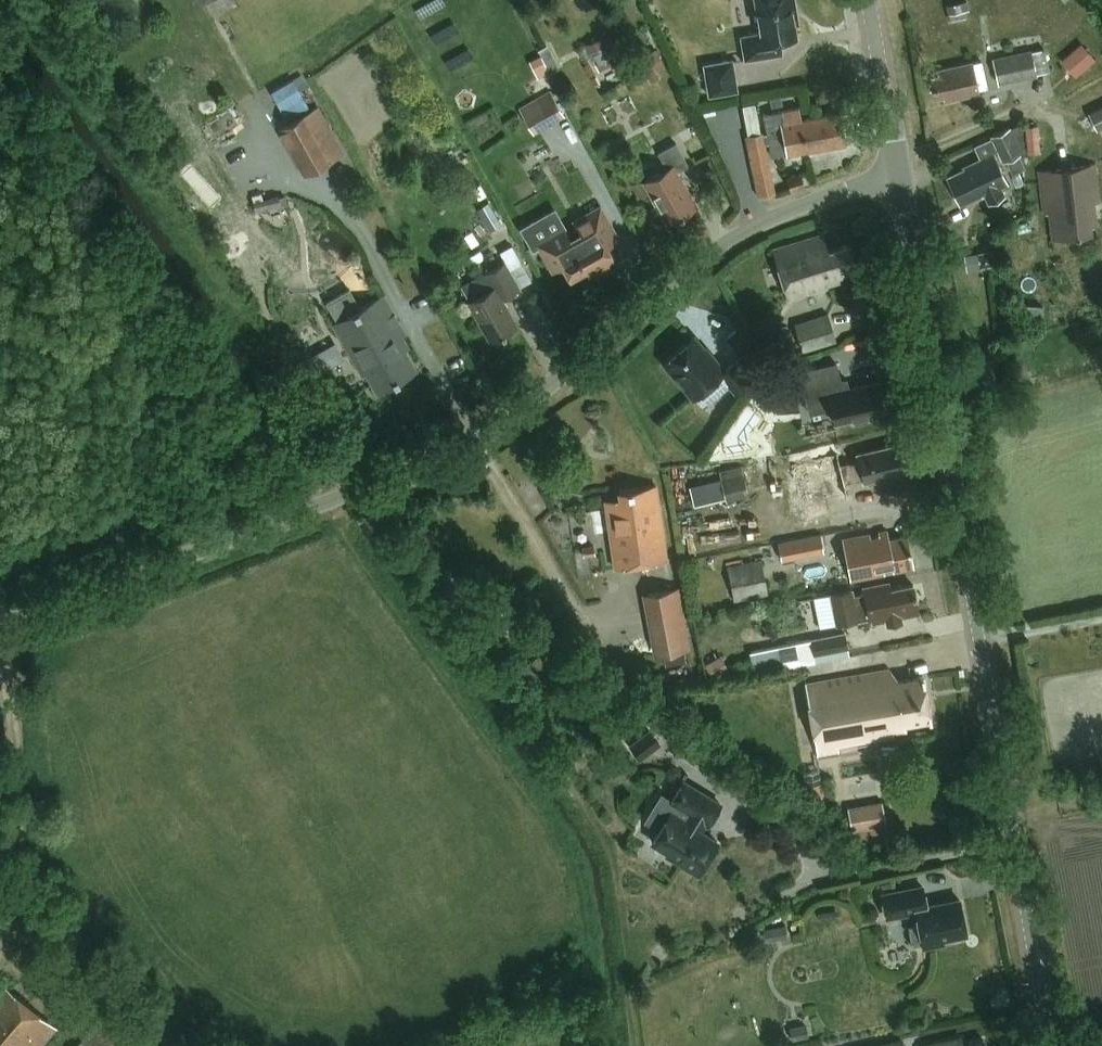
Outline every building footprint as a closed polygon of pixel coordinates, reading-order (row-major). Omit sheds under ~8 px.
[(760,35),(741,38),(745,61),(781,55),(779,43),(796,40),(793,23),(797,22),(793,0),(754,0),(760,35)] [(606,45),(604,47),(601,42),(590,49),(592,53),(589,55),(598,71),(615,62),(606,45)] [(1075,77),(1095,60),(1080,43),(1061,61),(1075,77)] [(1030,50),(991,59),(997,86),(1037,77),(1036,75),(1049,72),(1044,49),(1031,52),(1030,50)] [(702,64),(707,97),(737,92),(732,59),(702,64)] [(939,78),(932,79),(936,99),(943,97),(945,103),(979,96),(978,91),(986,90),(981,65),(973,66),(972,64),(938,71),(939,78)] [(269,84),(273,95),(297,86),(293,75),(269,84)] [(552,94),(521,112),(533,134),(563,117),(552,94)] [(1086,108),(1095,128),(1101,125),(1101,102),(1086,108)] [(342,153),(318,108),(279,129),(303,174),(342,153)] [(771,157),(845,143),(839,113),(801,120),(799,108),(764,114),(771,157)] [(1039,123),(1026,123),(1028,151),(1041,151),(1039,123)] [(1009,128),(990,137),(1003,163),(1022,154),(1009,128)] [(775,194),(762,134),(744,137),(757,198),(775,194)] [(658,156),(667,172),(643,185),(666,225),(696,208),(676,174),(688,167),(676,146),(658,156)] [(1003,196),(999,187),(1007,184),(993,154),(963,168),(964,171),(948,178),(960,204),(980,194),(981,196),(984,195),(988,203),(1003,196)] [(1091,226),(1096,225),(1094,203),(1099,202),(1095,166),(1038,173),(1044,216),(1049,215),(1052,240),(1092,235),(1091,226)] [(801,175),(786,180),(788,187),(803,182),(801,175)] [(562,266),(570,279),(592,267),(595,272),(615,261),(607,247),(619,240),(600,207),(573,222),(582,238),(573,244),(564,228),(536,244),(551,272),(562,266)] [(842,274),(857,269),(849,243),(830,249),(825,233),(772,250),(787,301),(829,288),(828,286),(844,281),(842,274)] [(489,342),(517,326),(502,298),(519,289),(504,262),(486,272),(484,274),(484,275),(487,273),(494,286),(466,302),(489,342)] [(365,373),(377,392),(415,370),(404,350),(408,348),(401,337),(405,334),(383,295),(360,309),(349,290),(326,303),(337,322),(332,324),(361,375),(365,373)] [(794,323),(802,352),(836,342),(828,313),(794,323)] [(664,361),(695,397),(720,376),(736,395),(750,383),(733,363),(724,371),(713,357),(709,360),(691,338),(664,361)] [(799,372),(806,402),(828,397),(830,408),(834,424),(853,419),(854,424),(866,421),(865,416),(885,412),(878,382),(848,389),(846,380),(840,381),(836,364),(799,372)] [(857,455),(859,461),(838,466),(836,456),(792,467),(805,520),(829,515),(826,498),(845,494),(842,481),(852,479),(853,480),(863,478),(864,483),(869,481),(869,484),(879,482),(878,479),(901,473),(895,446),(857,455)] [(720,479),(688,486),(693,506),(724,498),(725,502),(748,497),(741,466),(718,471),(720,479)] [(655,487),(618,492),(619,500),(604,502),(614,569),(666,561),(655,487)] [(887,531),(842,540),(850,581),(914,568),(908,536),(889,540),(887,531)] [(820,534),(777,542),(781,562),(823,554),(820,534)] [(733,602),(767,595),(761,560),(726,566),(733,602)] [(851,590),(812,598),(819,628),(856,620),(857,626),(886,620),(887,625),(902,622),(901,617),(919,614),(913,585),(889,590),(888,583),(863,588),(864,593),(852,596),(851,590)] [(689,650),(678,588),(642,594),(653,656),(689,650)] [(844,633),(750,652),(755,675),(849,656),(844,633)] [(892,732),(905,729),(905,724),(930,720),(922,677),(898,681),(888,670),(806,684),(819,759),(840,756),(839,747),(893,738),(892,732)] [(631,746),(640,758),(661,742),(651,730),(631,746)] [(651,842),(681,860),(679,863),(697,874),(717,843),(698,831),(702,822),(707,825),(719,805),(682,782),(671,801),(661,795),(644,822),(658,830),(651,842)] [(883,798),(847,804),(852,832),(867,830),(868,836),(889,833),(883,798)] [(915,911),(918,924),(907,926),(912,947),(922,945),(922,947),(943,943),(942,938),(966,933),(959,901),(926,907),(922,888),(881,896),(885,917),(915,911)] [(0,990),(0,1045),(41,1045),(56,1029),(4,985),(0,990)] [(93,1025),(76,1045),(118,1045),(93,1025)] [(931,1045),(984,1045),(981,1034),(931,1045)]
